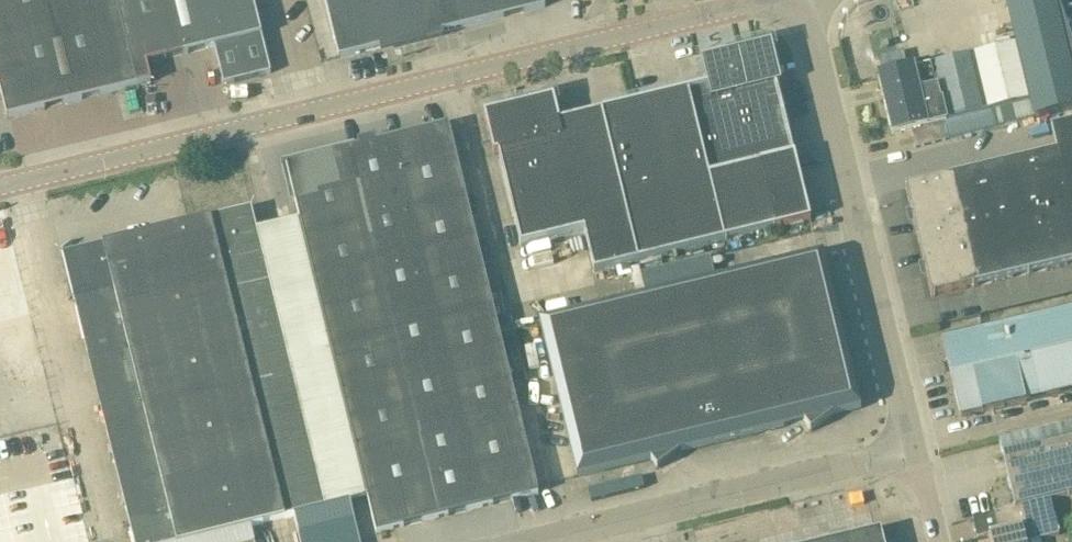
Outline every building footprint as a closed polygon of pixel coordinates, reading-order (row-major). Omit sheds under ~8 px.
[(7,118),(151,83),(147,64),(215,48),(224,85),(271,74),(253,0),(0,0),(0,89),(7,118)] [(443,34),(545,8),(543,0),(325,0),(339,58),(380,48),(381,53),(444,38),(443,34)] [(708,87),(602,112),(560,122),(554,98),(485,115),(494,155),(499,154),(522,246),(585,231),(595,272),(777,228),(777,230),(811,221),(795,155),(794,156),(777,86),(782,85),(772,45),(702,62),(708,87)] [(1017,45),(930,65),(931,68),(944,123),(993,112),(997,129),(1034,120),(1017,45)] [(1063,61),(1068,101),(1071,100),(1071,60),(1063,61)] [(893,136),(944,123),(931,68),(915,72),(914,71),(879,79),(893,136)] [(906,188),(932,297),(1071,263),(1071,123),(1053,128),(1058,151),(906,188)] [(322,386),(351,503),(368,499),(376,534),(539,494),(449,126),(377,144),(375,139),(370,137),(366,136),(362,138),(360,140),(359,142),(359,148),(356,149),(355,144),(281,162),(290,203),(295,201),(300,220),(281,225),(322,386)] [(351,503),(322,386),(281,225),(257,231),(252,210),(63,256),(133,541),(193,541),(351,503)] [(680,454),(758,435),(763,455),(814,442),(811,432),(834,416),(861,410),(824,254),(539,323),(577,479),(604,472),(609,492),(660,480),(658,470),(680,454)] [(1071,391),(1071,309),(942,340),(961,417),(1071,391)] [(1049,501),(1071,496),(1071,424),(999,441),(1015,509),(1049,501)] [(1049,501),(1015,509),(998,513),(1003,532),(989,536),(990,541),(1039,541),(1039,540),(1056,536),(1049,501)] [(881,532),(838,541),(883,541),(881,532)]
